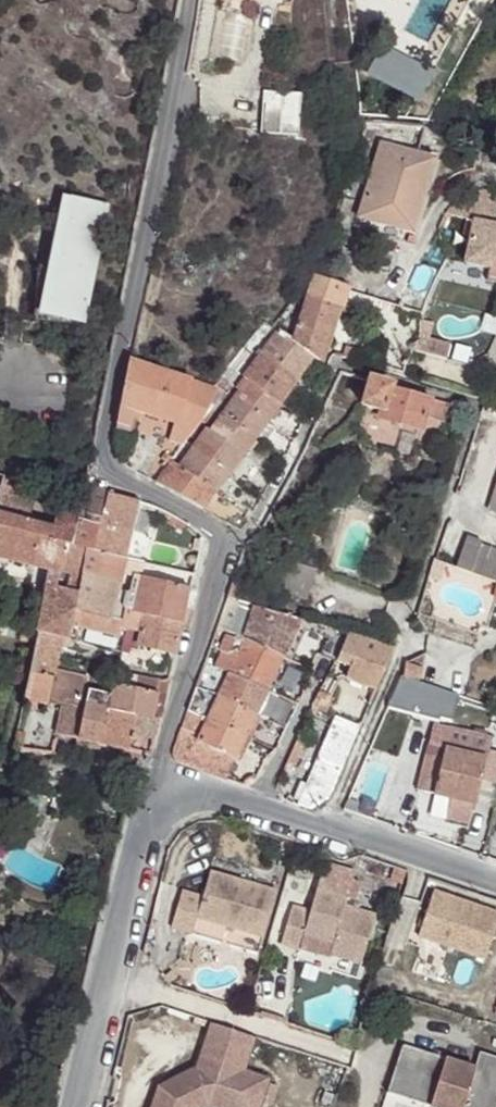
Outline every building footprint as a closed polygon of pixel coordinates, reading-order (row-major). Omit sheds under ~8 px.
[(366,120),(379,120),(380,100),(380,76),(380,69),(365,69),(365,99),(366,120)] [(380,76),(380,100),(394,100),(393,76),(380,76)] [(291,137),(293,116),(294,97),(258,92),(256,110),(255,135),(291,137)] [(386,125),(380,147),(416,156),(425,128),(386,125)] [(416,156),(380,147),(357,219),(410,237),(432,162),(416,156)] [(104,205),(54,194),(26,315),(77,326),(104,205)] [(495,275),(495,230),(477,226),(467,268),(495,275)] [(306,297),(335,308),(340,289),(311,280),(306,297)] [(279,331),(291,340),(303,297),(296,293),(273,325),(279,331)] [(314,358),(321,363),(335,308),(306,297),(303,297),(291,340),(314,358)] [(259,331),(263,334),(272,323),(267,319),(259,331)] [(259,359),(263,354),(254,347),(263,334),(259,331),(245,347),(249,351),(259,359)] [(263,354),(297,381),(314,358),(291,340),(279,331),(271,341),(263,354)] [(249,351),(245,347),(230,366),(234,370),(249,351)] [(248,380),(280,405),(297,381),(263,354),(259,359),(244,377),(248,380)] [(177,424),(191,382),(128,362),(119,407),(177,424)] [(234,370),(230,366),(222,376),(226,382),(234,370)] [(372,382),(344,373),(341,382),(368,391),(372,382)] [(215,406),(223,413),(233,398),(240,390),(226,382),(222,376),(215,385),(220,388),(225,393),(215,406)] [(233,398),(267,423),(280,405),(248,380),(240,390),(233,398)] [(195,430),(200,424),(210,412),(217,391),(191,382),(177,424),(195,430)] [(372,382),(368,391),(363,406),(383,413),(386,413),(393,388),(372,382)] [(386,413),(383,413),(382,419),(422,432),(428,415),(447,420),(450,405),(393,388),(386,413)] [(223,413),(255,438),(267,423),(233,398),(223,413)] [(209,431),(223,413),(215,406),(210,412),(200,424),(206,430),(209,431)] [(113,447),(117,455),(128,452),(127,448),(126,436),(132,418),(117,413),(114,425),(113,445),(113,447)] [(241,456),(242,455),(255,438),(223,413),(209,431),(241,456)] [(267,423),(255,438),(263,443),(275,428),(267,423)] [(195,430),(177,424),(172,440),(184,443),(195,430)] [(191,449),(228,475),(241,456),(209,431),(191,449)] [(145,464),(156,470),(174,445),(162,437),(145,464)] [(187,454),(191,449),(184,443),(180,450),(187,454)] [(215,493),(228,475),(191,449),(187,454),(179,468),(215,493)] [(154,484),(201,511),(214,495),(215,493),(179,468),(170,461),(154,484)] [(481,513),(495,518),(495,465),(481,513)] [(33,512),(40,490),(4,479),(0,495),(0,518),(29,525),(33,512)] [(92,490),(83,489),(75,521),(100,525),(102,517),(86,514),(92,490)] [(108,494),(92,490),(86,514),(102,517),(108,494)] [(100,525),(75,521),(74,535),(74,537),(91,542),(87,556),(124,564),(135,525),(141,505),(108,494),(102,517),(100,525)] [(160,510),(141,505),(135,525),(161,535),(168,515),(160,510)] [(29,525),(37,526),(41,514),(33,512),(29,525)] [(74,535),(75,521),(58,517),(54,531),(74,535)] [(74,535),(54,531),(37,526),(29,525),(0,518),(0,560),(52,575),(82,583),(87,556),(91,542),(74,537),(74,535)] [(304,532),(298,543),(307,547),(313,537),(304,532)] [(453,567),(495,582),(495,557),(474,548),(475,544),(461,539),(453,567)] [(124,564),(87,556),(82,583),(76,612),(110,622),(123,624),(127,612),(128,607),(114,605),(124,564)] [(52,575),(38,633),(63,640),(65,641),(68,642),(76,612),(82,583),(52,575)] [(189,591),(142,582),(136,614),(182,625),(189,591)] [(299,619),(269,610),(265,616),(255,613),(244,639),(281,656),(286,647),(299,619)] [(127,612),(123,624),(123,628),(128,630),(123,650),(137,654),(138,647),(174,656),(182,625),(136,614),(127,612)] [(305,621),(299,619),(286,647),(291,650),(305,621)] [(228,632),(217,627),(205,661),(213,666),(229,673),(265,691),(267,689),(281,656),(244,639),(235,635),(227,650),(221,648),(228,632)] [(336,660),(347,634),(331,628),(322,652),(336,660)] [(63,640),(38,633),(25,705),(47,712),(63,640)] [(384,644),(347,634),(336,660),(351,666),(347,677),(376,689),(388,663),(393,649),(392,646),(384,644)] [(432,640),(407,644),(404,666),(430,662),(432,640)] [(289,659),(281,656),(267,689),(273,691),(289,659)] [(213,666),(205,661),(197,682),(204,688),(213,666)] [(90,679),(59,673),(52,704),(63,706),(82,710),(90,679)] [(255,713),(265,691),(229,673),(218,696),(255,713)] [(422,684),(403,678),(400,676),(393,697),(414,704),(422,684)] [(130,691),(157,698),(161,687),(133,680),(131,687),(130,691)] [(204,688),(197,682),(188,708),(195,713),(207,717),(244,736),(255,713),(218,696),(210,711),(199,705),(207,689),(204,688)] [(448,693),(422,684),(414,704),(439,714),(448,693)] [(153,723),(155,712),(157,698),(130,691),(124,691),(116,687),(112,698),(110,712),(153,723)] [(207,689),(199,705),(210,711),(218,696),(207,689)] [(267,718),(280,695),(273,691),(267,689),(265,691),(255,713),(267,718)] [(87,707),(110,712),(112,698),(89,693),(87,707)] [(82,710),(63,706),(57,737),(59,737),(76,742),(82,710)] [(152,758),(159,724),(153,723),(110,712),(87,707),(87,711),(81,742),(152,758)] [(180,762),(198,769),(203,753),(206,746),(196,741),(202,733),(207,717),(195,713),(188,708),(173,749),(173,752),(175,758),(180,762)] [(159,724),(161,713),(155,712),(153,723),(159,724)] [(331,728),(355,739),(359,725),(335,715),(331,728)] [(233,759),(244,736),(207,717),(202,733),(196,741),(206,746),(231,759),(233,759)] [(319,758),(342,769),(355,739),(331,728),(319,758)] [(305,745),(296,741),(280,782),(289,786),(305,745)] [(482,778),(493,779),(495,766),(495,749),(465,743),(464,755),(486,760),(482,778)] [(198,769),(222,779),(231,759),(206,746),(203,753),(198,769)] [(421,792),(434,794),(444,751),(430,747),(421,792)] [(444,751),(434,794),(475,803),(482,778),(486,760),(464,755),(444,751)] [(304,807),(312,811),(329,799),(342,769),(319,758),(309,790),(305,803),(304,807)] [(305,803),(309,790),(303,788),(300,802),(305,803)] [(316,891),(348,900),(352,886),(352,885),(354,878),(323,869),(322,869),(316,891)] [(275,894),(208,875),(201,901),(181,895),(171,931),(191,937),(195,924),(262,942),(275,894)] [(352,886),(348,900),(354,902),(359,887),(352,885),(352,886)] [(411,890),(397,885),(392,902),(405,906),(411,890)] [(348,900),(316,891),(310,917),(292,911),(281,949),(301,954),(305,939),(334,947),(331,957),(362,966),(374,923),(344,915),(348,900)] [(416,943),(483,967),(495,930),(495,920),(432,898),(416,943)] [(334,947),(305,939),(301,954),(330,963),(331,957),(334,947)] [(231,1100),(252,1106),(264,1106),(264,1104),(270,1087),(272,1081),(246,1073),(257,1040),(212,1026),(198,1070),(194,1082),(182,1087),(179,1080),(159,1090),(154,1106),(218,1106),(231,1100)] [(471,1055),(464,1072),(393,1048),(378,1096),(412,1106),(489,1106),(495,1084),(495,1063),(471,1055)] [(179,1080),(182,1087),(194,1082),(198,1070),(179,1080)] [(270,1087),(264,1104),(272,1106),(273,1106),(278,1089),(270,1087)] [(55,1102),(34,1097),(32,1106),(54,1106),(55,1102)]
